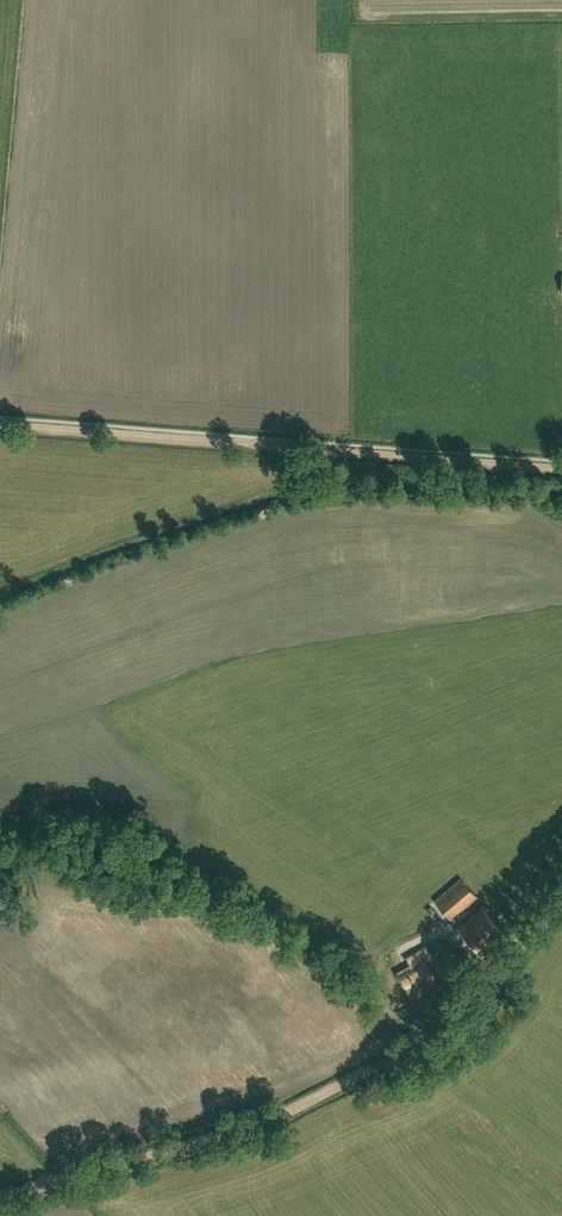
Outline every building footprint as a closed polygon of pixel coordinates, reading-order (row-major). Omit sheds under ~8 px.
[(450,919),(477,896),(461,877),(434,901),(450,919)] [(483,957),(506,937),(481,907),(457,928),(483,957)] [(425,962),(433,957),(426,945),(406,957),(410,964),(397,972),(406,988),(432,974),(425,962)]
